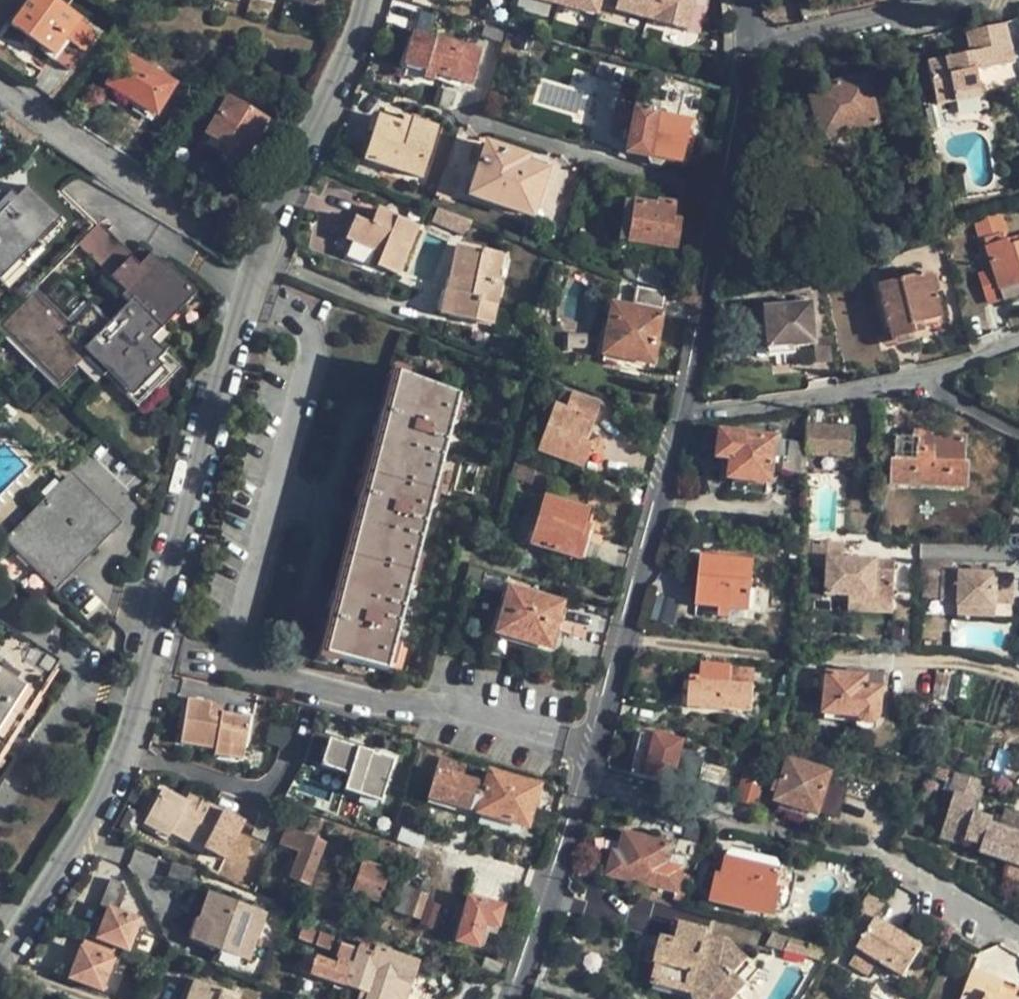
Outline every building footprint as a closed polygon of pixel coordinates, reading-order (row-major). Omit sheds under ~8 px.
[(53,0),(25,0),(8,23),(53,57),(52,60),(68,71),(94,36),(78,23),(79,19),(53,0)] [(563,7),(597,16),(599,10),(644,22),(650,0),(565,0),(563,7)] [(653,24),(659,0),(650,0),(644,22),(653,24)] [(653,24),(652,26),(684,35),(693,0),(659,0),(653,24)] [(803,22),(829,16),(825,0),(804,0),(799,1),(803,22)] [(1014,64),(1004,23),(964,32),(969,53),(925,61),(935,106),(980,97),(975,72),(1014,64)] [(501,41),(504,30),(484,24),(481,35),(501,41)] [(402,64),(424,70),(433,73),(470,83),(479,50),(411,31),(402,64)] [(173,84),(124,54),(106,82),(154,112),(173,84)] [(645,67),(619,61),(615,79),(641,86),(645,67)] [(430,81),(433,73),(424,70),(421,79),(430,81)] [(879,124),(865,73),(805,89),(819,140),(879,124)] [(198,139),(214,149),(218,143),(227,149),(224,155),(242,165),(268,121),(225,94),(198,139)] [(637,102),(616,98),(611,123),(631,127),(628,152),(645,155),(647,164),(658,165),(663,159),(681,161),(689,119),(668,115),(669,108),(659,107),(658,112),(636,108),(637,102)] [(401,124),(378,116),(363,158),(418,176),(434,127),(403,116),(401,124)] [(506,157),(508,150),(483,142),(468,193),(530,214),(545,170),(523,163),(506,157)] [(214,149),(224,155),(227,149),(218,143),(214,149)] [(526,156),(508,150),(506,157),(523,163),(526,156)] [(442,168),(433,194),(449,199),(458,173),(442,168)] [(49,216),(36,203),(40,199),(25,184),(0,209),(0,265),(49,216)] [(655,203),(631,200),(626,241),(673,248),(678,218),(670,217),(672,201),(655,198),(655,203)] [(40,199),(36,203),(49,216),(0,265),(0,281),(2,283),(63,222),(40,199)] [(616,239),(626,241),(631,200),(621,199),(616,239)] [(429,220),(440,224),(444,211),(434,207),(429,220)] [(344,238),(349,240),(379,251),(374,265),(397,274),(417,225),(375,209),(370,222),(353,215),(344,238)] [(454,214),(444,211),(440,224),(452,229),(455,221),(452,220),(454,214)] [(468,219),(454,214),(452,220),(455,221),(452,229),(463,233),(468,219)] [(77,243),(109,275),(128,255),(131,253),(99,221),(77,243)] [(1001,290),(1018,285),(1018,236),(1007,240),(1004,232),(984,239),(1001,290)] [(454,245),(447,276),(452,278),(445,315),(491,324),(500,282),(494,280),(500,252),(482,248),(482,251),(454,245)] [(164,352),(150,337),(145,332),(176,301),(167,291),(178,280),(151,252),(138,264),(128,255),(109,275),(135,300),(122,314),(122,317),(115,325),(90,301),(65,326),(37,298),(6,329),(58,381),(89,351),(141,401),(169,373),(156,360),(164,352)] [(623,263),(621,275),(636,280),(637,266),(623,263)] [(636,280),(664,291),(667,270),(637,266),(636,280)] [(935,294),(931,275),(929,271),(877,285),(887,330),(890,340),(913,335),(915,335),(913,325),(923,323),(942,318),(935,294)] [(935,274),(931,275),(935,294),(940,292),(935,274)] [(437,313),(445,315),(452,278),(447,276),(445,290),(441,289),(437,313)] [(192,294),(178,280),(167,291),(176,301),(145,332),(150,337),(192,294)] [(1001,290),(1005,301),(1018,296),(1018,285),(1001,290)] [(6,329),(37,298),(40,294),(33,287),(0,321),(0,332),(2,334),(6,329)] [(663,292),(641,289),(638,306),(660,311),(663,292)] [(764,308),(767,350),(814,346),(813,336),(810,304),(764,308)] [(651,363),(659,313),(610,305),(601,355),(651,363)] [(925,332),(923,323),(913,325),(915,335),(925,332)] [(914,342),(913,335),(890,340),(887,330),(881,339),(881,344),(885,348),(889,349),(914,342)] [(828,334),(813,336),(814,346),(816,362),(832,359),(828,334)] [(455,396),(405,377),(395,374),(323,654),(384,670),(455,396)] [(583,445),(586,436),(597,402),(569,392),(564,407),(552,404),(535,451),(582,467),(587,454),(589,447),(583,445)] [(806,475),(807,444),(722,433),(719,458),(733,460),(731,479),(734,480),(767,484),(770,484),(773,457),(784,459),(783,472),(806,475)] [(918,435),(917,439),(916,454),(909,454),(908,463),(896,463),(895,484),(967,487),(968,465),(964,465),(964,441),(933,440),(932,435),(918,435)] [(598,440),(586,436),(583,445),(589,447),(587,454),(593,455),(598,440)] [(896,438),(896,463),(908,463),(909,454),(916,454),(917,439),(896,438)] [(524,478),(527,469),(516,465),(513,475),(524,478)] [(766,495),(767,484),(734,480),(733,491),(766,495)] [(109,525),(67,483),(11,538),(57,586),(66,578),(62,573),(109,525)] [(581,525),(585,510),(543,497),(530,544),(578,560),(587,526),(581,525)] [(896,564),(874,563),(873,569),(864,568),(864,562),(843,561),(843,541),(814,540),(813,560),(827,561),(826,595),(850,597),(894,599),(896,564)] [(753,560),(710,556),(708,577),(701,577),(698,607),(720,609),(719,618),(730,619),(730,610),(749,612),(753,560)] [(703,556),(701,577),(708,577),(710,556),(703,556)] [(479,568),(467,565),(465,574),(476,578),(479,568)] [(946,597),(962,598),(998,601),(1015,602),(1016,575),(947,571),(946,597)] [(548,647),(560,604),(507,589),(495,632),(548,647)] [(893,615),(894,599),(850,597),(850,613),(893,615)] [(998,610),(998,601),(962,598),(962,607),(998,610)] [(43,676),(41,673),(48,662),(0,631),(0,744),(43,676)] [(754,666),(701,662),(701,674),(691,674),(690,707),(728,711),(730,709),(752,711),(754,666)] [(868,676),(868,670),(856,670),(855,675),(827,673),(823,716),(860,720),(862,723),(867,726),(871,727),(876,725),(879,721),(881,719),(884,688),(869,687),(870,676),(868,676)] [(885,673),(868,670),(868,676),(870,676),(869,687),(884,688),(885,673)] [(179,741),(216,747),(217,741),(245,746),(250,717),(210,710),(211,702),(188,698),(179,741)] [(681,744),(642,734),(631,773),(672,784),(681,744)] [(325,739),(317,765),(342,775),(337,791),(379,802),(394,761),(325,739)] [(244,757),(245,746),(217,741),(216,747),(216,753),(244,757)] [(446,803),(455,761),(438,756),(426,798),(446,803)] [(790,760),(783,784),(780,793),(777,802),(818,814),(831,773),(790,760)] [(466,764),(455,761),(446,803),(524,826),(536,785),(488,772),(484,784),(462,777),(466,764)] [(757,806),(767,775),(745,769),(736,800),(757,806)] [(963,846),(965,841),(974,812),(983,782),(955,773),(950,792),(954,794),(941,838),(963,846)] [(222,808),(202,798),(197,808),(187,803),(160,788),(147,812),(171,824),(168,831),(200,847),(222,808)] [(192,792),(187,803),(197,808),(202,798),(192,792)] [(991,824),(984,847),(982,855),(1009,863),(1018,866),(1018,815),(1006,811),(1001,826),(991,824)] [(166,834),(168,831),(171,824),(147,812),(141,821),(166,834)] [(993,818),(974,812),(965,841),(984,847),(991,824),(993,818)] [(285,841),(298,846),(303,833),(290,828),(285,841)] [(324,841),(303,833),(298,846),(287,876),(307,884),(324,841)] [(625,834),(620,852),(625,853),(619,878),(676,892),(674,901),(683,903),(686,891),(689,891),(692,877),(682,873),(685,859),(669,854),(671,844),(625,834)] [(606,875),(619,878),(625,853),(620,852),(612,849),(606,875)] [(727,853),(726,857),(779,870),(779,867),(780,863),(777,860),(734,850),(727,853)] [(773,916),(775,910),(780,891),(775,889),(779,870),(726,857),(722,876),(718,876),(711,901),(773,916)] [(362,861),(352,891),(376,898),(385,868),(362,861)] [(1009,863),(1005,879),(1018,883),(1018,866),(1009,863)] [(792,871),(779,867),(779,870),(775,889),(780,891),(775,910),(787,908),(794,875),(792,871)] [(108,907),(97,938),(124,949),(130,951),(140,918),(120,911),(126,891),(123,882),(110,878),(102,905),(108,907)] [(404,909),(402,914),(418,918),(429,882),(421,879),(417,891),(400,886),(394,906),(404,909)] [(252,960),(270,913),(211,891),(202,916),(213,921),(205,942),(252,960)] [(863,944),(858,951),(877,963),(904,978),(922,948),(876,918),(884,904),(869,895),(844,932),(863,944)] [(466,897),(454,940),(475,946),(479,931),(494,935),(501,905),(466,897)] [(431,929),(438,904),(427,900),(419,926),(431,929)] [(660,938),(656,952),(654,962),(653,965),(655,967),(650,985),(689,994),(693,995),(694,993),(708,934),(708,930),(679,923),(675,942),(660,938)] [(315,944),(319,931),(302,926),(298,939),(315,944)] [(331,936),(319,931),(315,944),(327,948),(331,936)] [(826,961),(832,950),(811,944),(770,933),(763,946),(781,950),(781,956),(801,960),(802,955),(826,961)] [(124,949),(97,938),(86,934),(71,978),(103,989),(114,958),(120,960),(124,949)] [(715,935),(708,934),(694,993),(700,995),(715,935)] [(717,997),(719,998),(731,998),(742,986),(735,978),(729,973),(744,955),(725,938),(715,935),(700,995),(694,993),(693,995),(689,994),(689,998),(714,998),(717,997)] [(361,940),(358,949),(341,942),(335,961),(315,954),(314,956),(303,953),(298,969),(358,989),(356,998),(405,998),(418,960),(361,940)] [(656,952),(650,951),(648,961),(654,962),(656,952)] [(868,977),(877,963),(858,951),(849,965),(868,977)] [(749,961),(744,955),(729,973),(735,978),(749,961)] [(1003,984),(972,972),(962,998),(998,998),(1003,984)] [(194,979),(185,976),(177,998),(186,998),(194,979)] [(194,979),(186,998),(234,998),(236,994),(194,979)]
